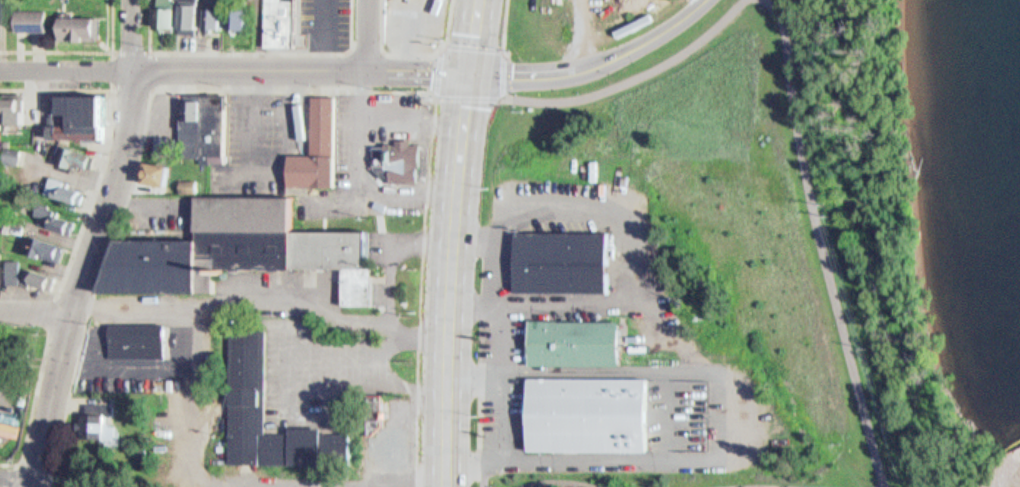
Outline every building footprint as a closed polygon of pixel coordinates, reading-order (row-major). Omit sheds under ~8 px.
[(161,26),(161,0),(178,0),(178,26),(161,26)] [(269,44),(269,0),(300,0),(300,44),(269,44)] [(183,28),(183,2),(203,2),(202,28),(183,28)] [(209,26),(209,4),(228,4),(228,26),(209,26)] [(47,26),(17,27),(16,5),(47,5),(47,26)] [(237,25),(236,6),(252,5),(252,25),(237,25)] [(66,36),(66,14),(102,14),(102,36),(66,36)] [(6,96),(24,95),(25,121),(7,122),(6,96)] [(60,95),(60,125),(109,126),(110,96),(60,95)] [(186,96),(227,96),(227,163),(185,162),(186,96)] [(315,97),(314,155),(290,155),(290,183),(340,183),(340,97),(315,97)] [(176,152),(176,139),(160,139),(160,152),(176,152)] [(65,140),(98,151),(92,170),(59,159),(65,140)] [(424,142),(425,166),(421,166),(421,181),(394,182),(394,178),(387,178),(377,169),(376,147),(390,146),(391,144),(398,144),(398,140),(415,140),(415,143),(424,142)] [(146,162),(175,166),(172,186),(143,181),(146,162)] [(48,190),(52,175),(86,185),(81,200),(48,190)] [(182,190),(182,182),(200,182),(199,190),(182,190)] [(200,237),(200,194),(300,193),(300,230),(375,229),(375,267),(382,266),(381,304),(346,303),(347,269),(223,267),(222,294),(200,294),(200,237)] [(40,220),(44,205),(78,214),(74,229),(40,220)] [(522,230),(521,289),(616,290),(616,231),(522,230)] [(63,259),(27,247),(33,231),(69,243),(63,259)] [(200,237),(200,294),(102,293),(118,238),(200,237)] [(24,281),(10,280),(12,257),(25,257),(24,281)] [(54,286),(27,276),(32,263),(59,272),(54,286)] [(529,321),(625,322),(625,364),(529,363),(529,321)] [(114,324),(173,325),(172,357),(113,357),(114,324)] [(231,326),(273,326),(272,432),(296,432),(294,424),(330,425),(331,431),(379,431),(379,467),(230,466),(231,326)] [(529,378),(528,449),(653,450),(653,379),(529,378)] [(92,403),(119,404),(118,421),(124,421),(122,456),(89,454),(92,403)]
